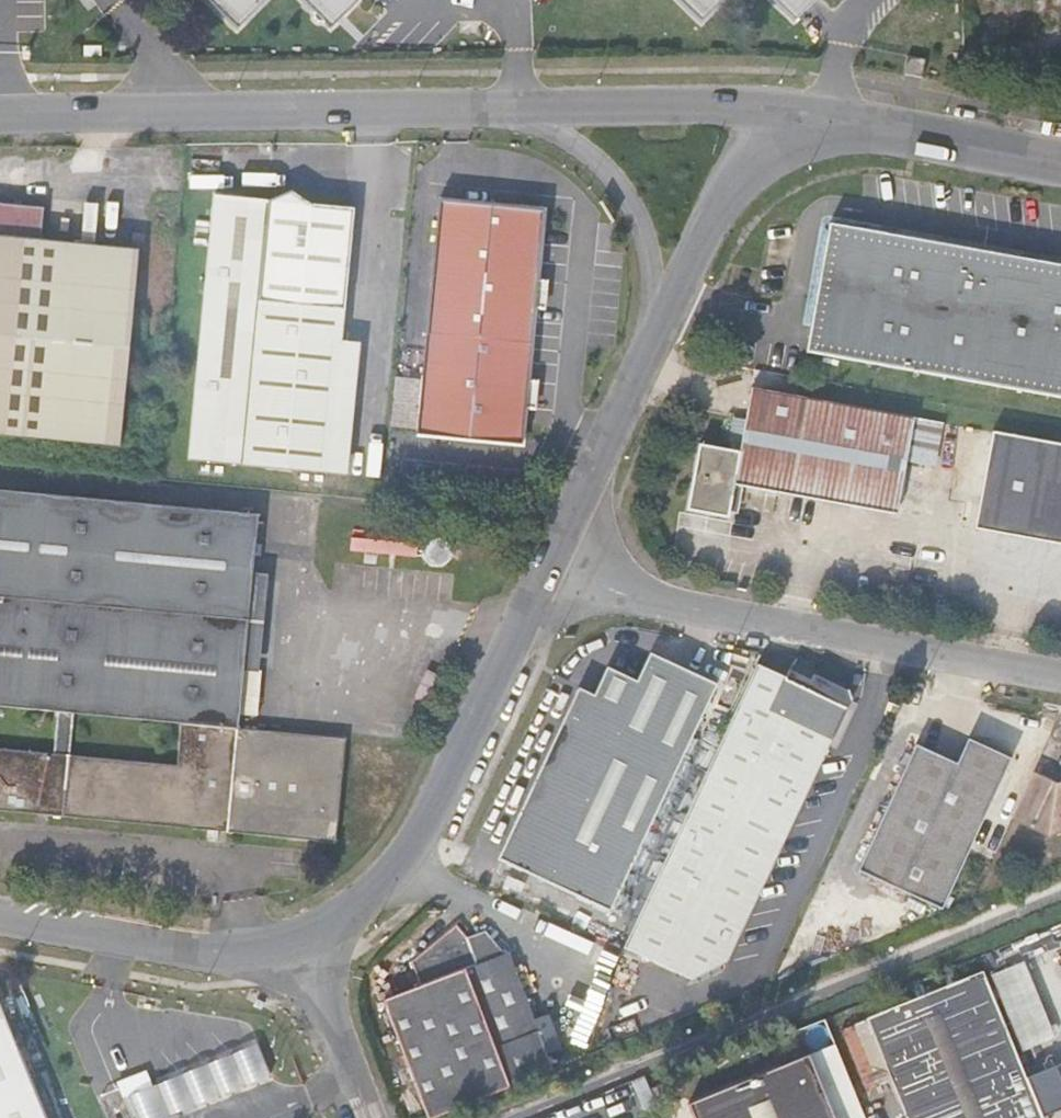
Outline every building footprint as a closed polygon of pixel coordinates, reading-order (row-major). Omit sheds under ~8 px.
[(237,28),(266,0),(209,0),(237,28)] [(331,26),(357,0),(304,0),(331,26)] [(702,21),(724,0),(680,0),(702,21)] [(794,21),(814,0),(773,0),(794,21)] [(102,46),(84,46),(84,56),(102,56),(102,46)] [(907,57),(904,75),(922,78),(925,60),(907,57)] [(328,471),(355,209),(311,204),(291,191),(269,200),(214,195),(189,458),(328,471)] [(541,208),(437,199),(415,432),(519,442),(522,407),(541,208)] [(118,446),(138,250),(41,240),(44,208),(0,203),(0,434),(118,446)] [(807,352),(1012,389),(1034,260),(829,224),(807,352)] [(1034,260),(1012,389),(1060,398),(1060,265),(1034,260)] [(914,417),(753,388),(740,452),(698,444),(687,510),(729,517),(734,484),(897,514),(914,417)] [(392,421),(410,425),(415,396),(397,393),(392,421)] [(982,472),(989,431),(980,429),(973,470),(982,472)] [(974,528),(1060,544),(1060,444),(992,431),(974,528)] [(57,710),(54,752),(0,748),(0,808),(336,839),(346,735),(255,727),(239,725),(253,569),(258,511),(0,487),(0,705),(57,710)] [(423,536),(356,530),(355,543),(422,549),(423,536)] [(268,570),(253,569),(239,725),(255,727),(268,570)] [(651,653),(638,680),(608,667),(594,695),(579,688),(498,858),(610,911),(716,684),(651,653)] [(728,961),(797,815),(815,777),(833,737),(835,739),(851,701),(848,689),(815,675),(812,680),(790,670),(787,677),(758,664),(623,948),(691,979),(728,961)] [(917,745),(858,871),(942,908),(1011,760),(969,739),(957,765),(917,745)] [(1034,772),(1012,821),(1050,839),(1060,834),(1060,782),(1060,783),(1057,784),(1034,772)] [(839,789),(815,777),(797,815),(821,826),(839,789)] [(488,928),(468,935),(457,926),(411,959),(420,985),(376,1004),(416,1107),(558,1053),(548,1029),(540,1032),(509,953),(505,953),(488,928)] [(1026,1077),(984,971),(867,1019),(908,1117),(1043,1117),(1026,1077)] [(0,1008),(0,1117),(45,1117),(0,1008)] [(128,1096),(137,1117),(175,1117),(174,1117),(185,1113),(273,1079),(259,1044),(170,1080),(128,1096)] [(696,1117),(833,1117),(810,1057),(690,1104),(696,1117)] [(1026,1077),(1043,1117),(1060,1117),(1060,1062),(1026,1077)]
